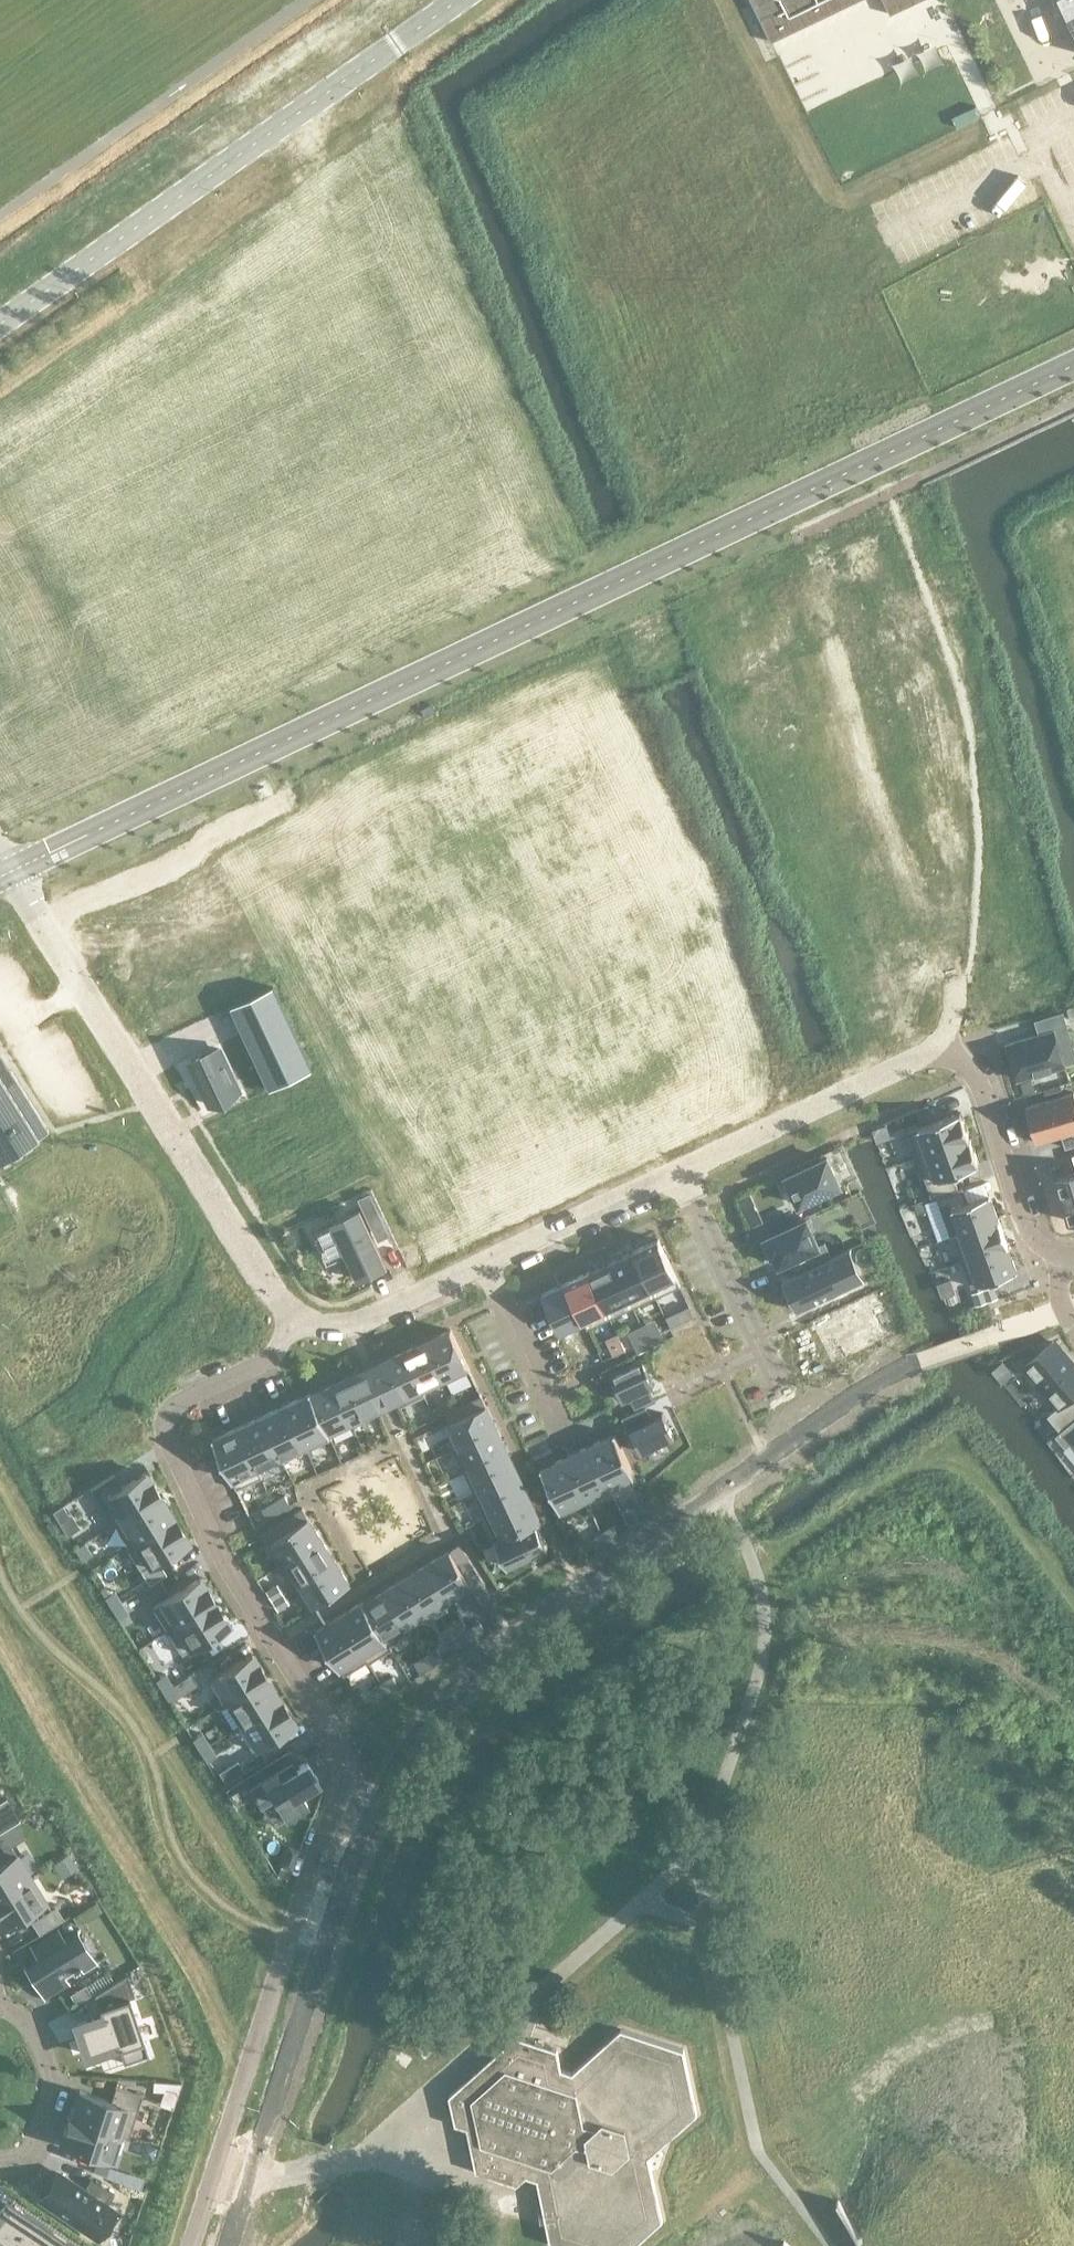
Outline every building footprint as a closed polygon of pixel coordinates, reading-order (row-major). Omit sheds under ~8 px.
[(774,39),(855,0),(755,0),(774,39)] [(895,10),(916,0),(891,0),(895,10)] [(1073,30),(1073,0),(1060,0),(1073,30)] [(274,985),(233,1005),(271,1086),(313,1067),(274,985)] [(1063,1012),(1036,1020),(1040,1033),(1008,1043),(1018,1078),(1064,1064),(1055,1031),(1067,1027),(1063,1012)] [(219,1047),(191,1060),(211,1104),(239,1091),(219,1047)] [(48,1129),(8,1063),(0,1068),(0,1159),(48,1129)] [(255,1081),(259,1090),(268,1086),(264,1076),(255,1081)] [(1031,1078),(1020,1082),(1023,1092),(1034,1089),(1031,1078)] [(1026,1106),(1037,1141),(1062,1134),(1065,1146),(1073,1144),(1073,1091),(1026,1106)] [(928,1104),(916,1109),(921,1119),(933,1113),(928,1104)] [(960,1111),(908,1130),(917,1155),(970,1137),(960,1111)] [(970,1137),(917,1155),(932,1196),(958,1186),(953,1172),(979,1163),(970,1137)] [(827,1156),(786,1175),(799,1203),(840,1184),(827,1156)] [(1057,1177),(1069,1220),(1073,1219),(1073,1172),(1057,1177)] [(963,1186),(937,1195),(951,1235),(999,1218),(999,1217),(998,1218),(989,1193),(968,1200),(963,1186)] [(371,1191),(360,1197),(367,1212),(379,1206),(372,1191),(371,1191)] [(922,1199),(914,1202),(917,1211),(925,1208),(922,1199)] [(327,1263),(347,1253),(358,1277),(386,1264),(360,1208),(332,1221),(333,1222),(313,1232),(327,1263)] [(780,1212),(769,1217),(775,1229),(786,1224),(780,1212)] [(775,1254),(780,1264),(789,1259),(795,1272),(832,1255),(825,1241),(819,1243),(807,1217),(764,1237),(772,1255),(775,1254)] [(999,1218),(951,1235),(951,1236),(954,1236),(963,1260),(1008,1243),(999,1218)] [(658,1238),(634,1249),(656,1295),(680,1284),(658,1238)] [(1008,1243),(963,1260),(972,1286),(979,1283),(1017,1269),(1008,1245),(1008,1244),(1008,1243)] [(783,1279),(783,1280),(785,1279),(798,1307),(797,1308),(797,1309),(850,1285),(836,1255),(851,1248),(850,1247),(832,1255),(795,1272),(783,1279)] [(634,1249),(612,1260),(633,1306),(656,1295),(634,1249)] [(612,1260),(589,1270),(611,1317),(633,1306),(612,1260)] [(589,1270),(566,1281),(584,1320),(588,1327),(611,1317),(589,1270)] [(566,1281),(542,1292),(560,1331),(584,1320),(566,1281)] [(994,1284),(983,1287),(988,1300),(998,1296),(994,1284)] [(977,1304),(988,1300),(983,1287),(973,1291),(977,1304)] [(826,1339),(822,1341),(832,1363),(853,1353),(851,1348),(880,1334),(881,1336),(883,1335),(870,1308),(883,1302),(877,1289),(830,1311),(835,1322),(821,1329),(826,1339)] [(675,1311),(667,1315),(672,1326),(680,1322),(675,1311)] [(666,1315),(658,1319),(663,1331),(671,1327),(666,1315)] [(427,1340),(444,1376),(468,1364),(451,1329),(427,1340)] [(663,1331),(649,1337),(652,1344),(666,1338),(663,1331)] [(620,1336),(612,1340),(618,1352),(626,1348),(620,1336)] [(652,1344),(649,1337),(636,1343),(639,1350),(652,1344)] [(404,1350),(421,1386),(444,1376),(427,1340),(404,1350)] [(1068,1358),(1069,1358),(1067,1357),(1053,1340),(1025,1363),(1060,1404),(1047,1414),(1060,1430),(1073,1418),(1073,1365),(1073,1363),(1073,1364),(1068,1358)] [(404,1350),(369,1367),(386,1403),(421,1386),(404,1350)] [(612,1372),(625,1400),(654,1386),(641,1358),(612,1372)] [(369,1367),(334,1383),(351,1419),(386,1403),(369,1367)] [(310,1392),(329,1432),(330,1432),(329,1430),(351,1419),(334,1383),(312,1394),(311,1391),(310,1392)] [(286,1403),(305,1444),(329,1432),(310,1392),(286,1403)] [(482,1395),(470,1400),(474,1409),(486,1403),(482,1395)] [(470,1400),(458,1406),(462,1415),(474,1409),(470,1400)] [(262,1414),(281,1455),(305,1444),(286,1403),(262,1414)] [(450,1420),(461,1444),(497,1427),(486,1403),(474,1409),(462,1415),(450,1420)] [(446,1412),(450,1420),(462,1415),(458,1406),(446,1412)] [(663,1411),(630,1427),(641,1451),(674,1435),(663,1411)] [(238,1426),(257,1466),(281,1455),(262,1414),(238,1426)] [(1056,1433),(1066,1445),(1073,1439),(1073,1440),(1073,1419),(1056,1433)] [(213,1437),(232,1478),(257,1466),(238,1426),(213,1437)] [(461,1444),(472,1467),(508,1450),(497,1427),(461,1444)] [(615,1433),(590,1444),(612,1490),(613,1489),(636,1478),(615,1433)] [(590,1444),(566,1456),(588,1501),(586,1502),(589,1506),(615,1494),(613,1489),(612,1490),(590,1444)] [(483,1490),(519,1473),(508,1450),(472,1467),(483,1490)] [(566,1456),(541,1467),(563,1513),(586,1502),(588,1501),(566,1456)] [(145,1471),(107,1495),(121,1518),(159,1494),(145,1471)] [(493,1513),(529,1496),(519,1473),(483,1490),(493,1513)] [(159,1494),(121,1518),(135,1541),(173,1517),(159,1494)] [(285,1494),(274,1501),(279,1510),(291,1503),(285,1494)] [(495,1539),(495,1540),(540,1519),(529,1496),(493,1513),(504,1534),(495,1539)] [(652,1497),(640,1503),(645,1513),(657,1507),(652,1497)] [(274,1501),(262,1508),(268,1517),(279,1510),(274,1501)] [(63,1505),(53,1511),(58,1520),(68,1514),(63,1505)] [(303,1507),(294,1512),(300,1521),(309,1516),(303,1507)] [(294,1512),(286,1517),(292,1527),(300,1521),(294,1512)] [(275,1537),(289,1559),(322,1538),(309,1516),(300,1521),(292,1527),(283,1532),(275,1537)] [(173,1517),(135,1541),(150,1564),(188,1540),(173,1517)] [(286,1517),(278,1523),(283,1532),(292,1527),(286,1517)] [(495,1540),(507,1565),(548,1545),(537,1521),(541,1519),(540,1519),(495,1540)] [(278,1523),(269,1528),(275,1537),(283,1532),(278,1523)] [(613,1524),(602,1531),(608,1541),(619,1533),(613,1524)] [(260,1533),(266,1542),(275,1537),(269,1528),(260,1533)] [(602,1531),(591,1539),(597,1548),(608,1541),(602,1531)] [(289,1559),(302,1581),(336,1560),(322,1538),(289,1559)] [(80,1560),(89,1554),(82,1543),(73,1548),(80,1560)] [(456,1557),(465,1552),(459,1543),(450,1549),(456,1557)] [(428,1562),(449,1596),(471,1582),(466,1575),(461,1566),(456,1557),(450,1549),(428,1562)] [(461,1566),(470,1560),(465,1552),(456,1557),(461,1566)] [(302,1581),(316,1603),(350,1582),(336,1560),(302,1581)] [(466,1575),(476,1569),(470,1560),(461,1566),(466,1575)] [(406,1576),(427,1610),(449,1596),(428,1562),(406,1576)] [(472,1583),(481,1577),(476,1569),(466,1575),(471,1582),(472,1583)] [(385,1589),(406,1623),(427,1610),(406,1576),(385,1589)] [(199,1577),(161,1600),(176,1624),(214,1600),(199,1577)] [(477,1592),(486,1586),(481,1577),(472,1583),(477,1592)] [(276,1583),(265,1590),(271,1600),(282,1593),(276,1583)] [(477,1592),(482,1600),(492,1595),(486,1586),(477,1592)] [(362,1600),(386,1638),(387,1638),(386,1636),(406,1623),(385,1589),(365,1602),(363,1600),(362,1600)] [(112,1590),(103,1596),(110,1608),(119,1602),(112,1590)] [(282,1593),(271,1600),(277,1610),(288,1603),(282,1593)] [(176,1624),(190,1647),(229,1623),(214,1600),(176,1624)] [(340,1614),(364,1652),(386,1638),(362,1600),(340,1614)] [(110,1608),(117,1619),(126,1613),(119,1602),(110,1608)] [(316,1629),(340,1667),(364,1652),(340,1614),(316,1629)] [(480,1620),(468,1627),(474,1637),(485,1630),(480,1620)] [(468,1627),(457,1634),(463,1644),(474,1637),(468,1627)] [(437,1647),(425,1654),(431,1663),(443,1656),(437,1647)] [(251,1653),(213,1676),(228,1700),(266,1676),(251,1653)] [(425,1654),(414,1661),(420,1670),(431,1663),(425,1654)] [(163,1673),(154,1679),(161,1690),(170,1685),(163,1673)] [(399,1684),(393,1674),(382,1681),(387,1691),(399,1684)] [(228,1700),(242,1722),(280,1699),(266,1676),(228,1700)] [(376,1698),(387,1691),(382,1681),(370,1688),(376,1698)] [(177,1696),(170,1685),(161,1690),(168,1702),(177,1696)] [(280,1699),(242,1722),(256,1746),(295,1722),(280,1699)] [(198,1750),(207,1744),(200,1733),(191,1738),(198,1750)] [(207,1744),(198,1750),(205,1761),(214,1755),(207,1744)] [(295,1761),(288,1749),(244,1777),(260,1803),(272,1795),(286,1817),(307,1803),(298,1789),(318,1777),(307,1760),(295,1767),(293,1763),(295,1761)] [(19,1818),(6,1797),(0,1800),(0,1829),(19,1818)] [(30,1875),(15,1852),(0,1861),(0,1894),(30,1875)] [(45,1899),(30,1875),(0,1894),(0,1926),(45,1899)] [(95,1899),(73,1914),(79,1922),(101,1908),(96,1900),(95,1899)] [(50,1908),(32,1919),(39,1930),(57,1919),(50,1908)] [(55,1929),(30,1944),(31,1945),(34,1943),(40,1953),(23,1964),(24,1965),(25,1965),(45,1995),(43,1996),(44,1998),(68,1983),(67,1981),(66,1982),(60,1973),(90,1954),(77,1933),(78,1932),(77,1930),(58,1942),(52,1932),(55,1930),(55,1929)] [(102,2014),(76,2023),(87,2053),(117,2043),(123,2062),(148,2054),(129,1997),(134,1995),(127,1972),(94,1993),(102,2014)] [(538,2179),(551,2243),(560,2245),(634,2245),(663,2220),(649,2156),(698,2113),(684,2049),(622,2028),(573,2072),(562,2068),(558,2049),(516,2035),(450,2095),(456,2123),(468,2127),(480,2131),(482,2142),(473,2151),(477,2170),(518,2184),(527,2175),(538,2179)] [(154,2080),(154,2087),(166,2088),(161,2102),(172,2105),(180,2081),(155,2080),(154,2080)] [(79,2089),(71,2114),(71,2115),(119,2131),(127,2105),(79,2089)] [(69,2114),(60,2141),(110,2157),(119,2131),(71,2115),(71,2114),(69,2114)] [(96,2160),(93,2169),(105,2174),(109,2164),(96,2160)] [(83,2188),(58,2172),(40,2198),(89,2230),(114,2193),(90,2177),(83,2188)] [(9,2204),(0,2217),(0,2240),(9,2245),(72,2245),(9,2204)]
